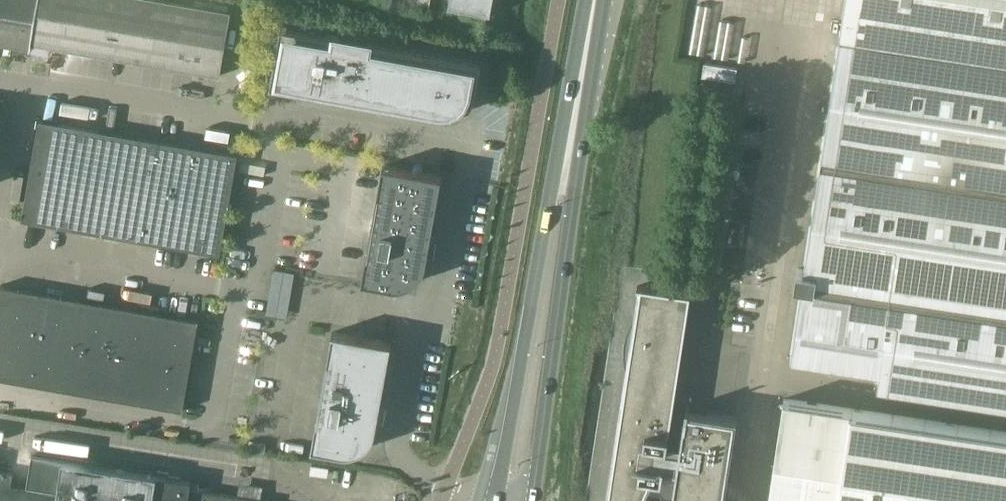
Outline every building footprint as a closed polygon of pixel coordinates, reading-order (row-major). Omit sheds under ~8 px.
[(33,43),(31,43),(38,0),(0,0),(0,43),(32,49),(33,43)] [(33,43),(220,75),(231,12),(160,0),(38,0),(31,43),(33,43)] [(841,37),(864,41),(863,52),(839,48),(791,357),(880,371),(878,386),(1005,405),(1005,0),(846,0),(841,37)] [(247,15),(236,14),(234,24),(245,26),(247,15)] [(271,85),(441,115),(445,116),(449,116),(453,116),(457,114),(461,112),(465,110),(468,108),(470,106),(471,104),(473,102),(474,99),(476,96),(477,93),(482,62),(281,26),(271,85)] [(40,119),(31,169),(71,176),(80,126),(40,119)] [(71,176),(111,183),(119,133),(80,126),(71,176)] [(111,183),(150,190),(159,140),(119,133),(111,183)] [(150,190),(190,197),(198,147),(159,140),(150,190)] [(198,147),(190,197),(230,204),(238,154),(198,147)] [(426,265),(427,262),(442,176),(383,165),(362,281),(392,286),(395,286),(400,286),(403,286),(406,285),(411,283),(414,282),(415,281),(418,279),(420,276),(422,274),(423,272),(424,270),(426,267),(426,265)] [(22,219),(62,226),(71,176),(31,169),(22,219)] [(62,226),(102,233),(111,183),(71,176),(62,226)] [(102,233),(141,240),(150,190),(111,183),(102,233)] [(141,240),(181,247),(190,197),(150,190),(141,240)] [(190,197),(181,247),(221,254),(230,204),(190,197)] [(0,290),(0,331),(33,337),(41,292),(1,285),(0,290)] [(673,500),(725,500),(737,416),(691,409),(691,407),(688,407),(683,446),(670,444),(691,293),(638,285),(638,287),(640,287),(607,500),(644,500),(647,493),(673,497),(673,500)] [(33,337),(73,344),(80,298),(41,292),(33,337)] [(73,344),(112,351),(120,305),(80,298),(73,344)] [(112,351),(152,357),(160,312),(120,305),(112,351)] [(160,312),(152,357),(192,364),(200,319),(160,312)] [(25,382),(33,337),(0,331),(0,378),(25,382)] [(375,433),(376,430),(392,342),(333,331),(312,447),(343,452),(347,453),(350,453),(352,452),(355,452),(358,451),(359,450),(362,449),(364,448),(366,446),(369,444),(371,441),(372,440),(373,437),(374,436),(375,434),(375,433)] [(25,382),(65,389),(73,344),(33,337),(25,382)] [(65,389),(104,396),(112,351),(73,344),(65,389)] [(104,396),(144,403),(152,357),(112,351),(104,396)] [(152,357),(144,403),(184,410),(192,364),(152,357)] [(785,397),(780,434),(768,432),(767,442),(778,444),(769,500),(1005,500),(1005,431),(785,397)] [(271,500),(191,488),(192,481),(157,475),(62,460),(30,455),(26,489),(12,486),(14,473),(0,471),(0,500),(271,500)]
